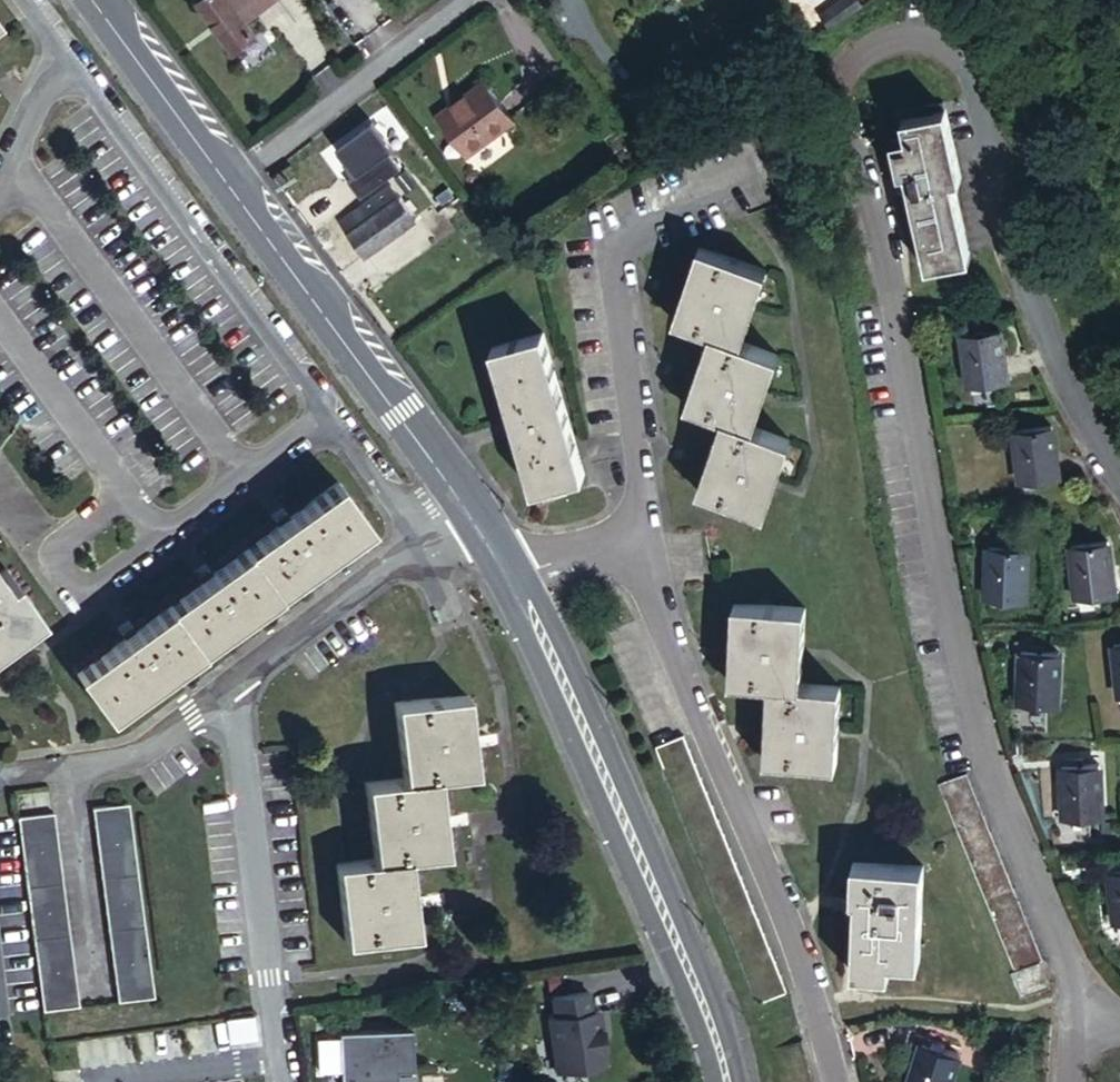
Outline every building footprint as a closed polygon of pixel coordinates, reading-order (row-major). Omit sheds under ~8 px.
[(237,46),(259,30),(248,15),(259,7),(264,2),(267,0),(202,0),(237,46)] [(859,2),(857,0),(837,0),(820,14),(827,24),(859,2)] [(16,35),(0,12),(0,46),(16,35)] [(485,73),(467,87),(498,126),(515,112),(485,73)] [(498,126),(467,87),(453,97),(460,106),(446,117),(470,148),(498,126)] [(460,106),(453,97),(439,108),(446,117),(460,106)] [(900,195),(913,267),(957,257),(945,189),(951,187),(937,114),(891,125),(894,142),(884,144),(894,196),(900,195)] [(636,141),(620,153),(627,163),(644,151),(636,141)] [(356,185),(332,204),(374,260),(425,223),(424,220),(435,212),(422,195),(408,205),(396,188),(409,177),(398,162),(360,190),(356,185)] [(762,278),(692,248),(661,322),(703,340),(670,415),(706,430),(678,496),(742,522),(771,456),(734,440),(765,366),(731,351),(762,278)] [(541,330),(488,341),(504,412),(497,415),(501,430),(508,429),(518,485),(573,475),(541,330)] [(984,332),(946,340),(955,388),(959,387),(963,407),(987,402),(983,382),(994,379),(984,332)] [(1006,437),(1017,492),(1056,484),(1044,428),(1006,437)] [(135,625),(120,636),(74,668),(103,711),(371,521),(341,478),(295,512),(281,522),(214,569),(201,578),(135,625)] [(281,522),(295,512),(289,504),(275,514),(281,522)] [(989,537),(988,586),(1022,588),(1023,538),(989,537)] [(1067,551),(1072,600),(1096,597),(1109,595),(1102,545),(1067,551)] [(195,571),(201,578),(214,569),(209,560),(195,571)] [(44,622),(16,584),(12,588),(0,572),(0,654),(44,622)] [(757,659),(749,742),(827,749),(835,669),(797,665),(804,588),(731,582),(724,657),(757,659)] [(1096,597),(1072,600),(1076,609),(1087,608),(1088,618),(1099,617),(1096,597)] [(115,628),(120,636),(135,625),(129,618),(115,628)] [(1012,652),(1010,707),(1047,708),(1048,654),(1012,652)] [(1108,655),(1114,704),(1117,704),(1119,716),(1119,654),(1108,655)] [(332,862),(343,937),(417,929),(406,852),(440,848),(429,772),(470,764),(461,692),(388,701),(397,774),(360,779),(370,857),(332,862)] [(1008,880),(967,761),(938,772),(942,783),(1007,969),(1031,961),(1036,959),(1008,880)] [(1050,768),(1050,817),(1090,816),(1089,766),(1050,768)] [(91,800),(116,991),(154,986),(127,795),(91,800)] [(52,805),(12,810),(38,1003),(78,996),(52,805)] [(851,898),(848,969),(889,968),(890,963),(917,962),(920,859),(842,859),(841,897),(851,898)] [(1091,925),(1119,922),(1119,875),(1088,878),(1091,925)] [(1031,961),(1007,969),(1000,972),(1008,994),(1038,984),(1031,961)] [(549,1007),(558,1062),(602,1054),(607,1048),(599,999),(592,1000),(589,980),(553,986),(556,1005),(549,1007)] [(239,1049),(266,1046),(263,1025),(237,1027),(239,1049)] [(415,1026),(342,1028),(344,1081),(402,1081),(401,1071),(419,1070),(418,1025),(415,1026)] [(904,1081),(945,1081),(958,1053),(922,1040),(904,1081)]
